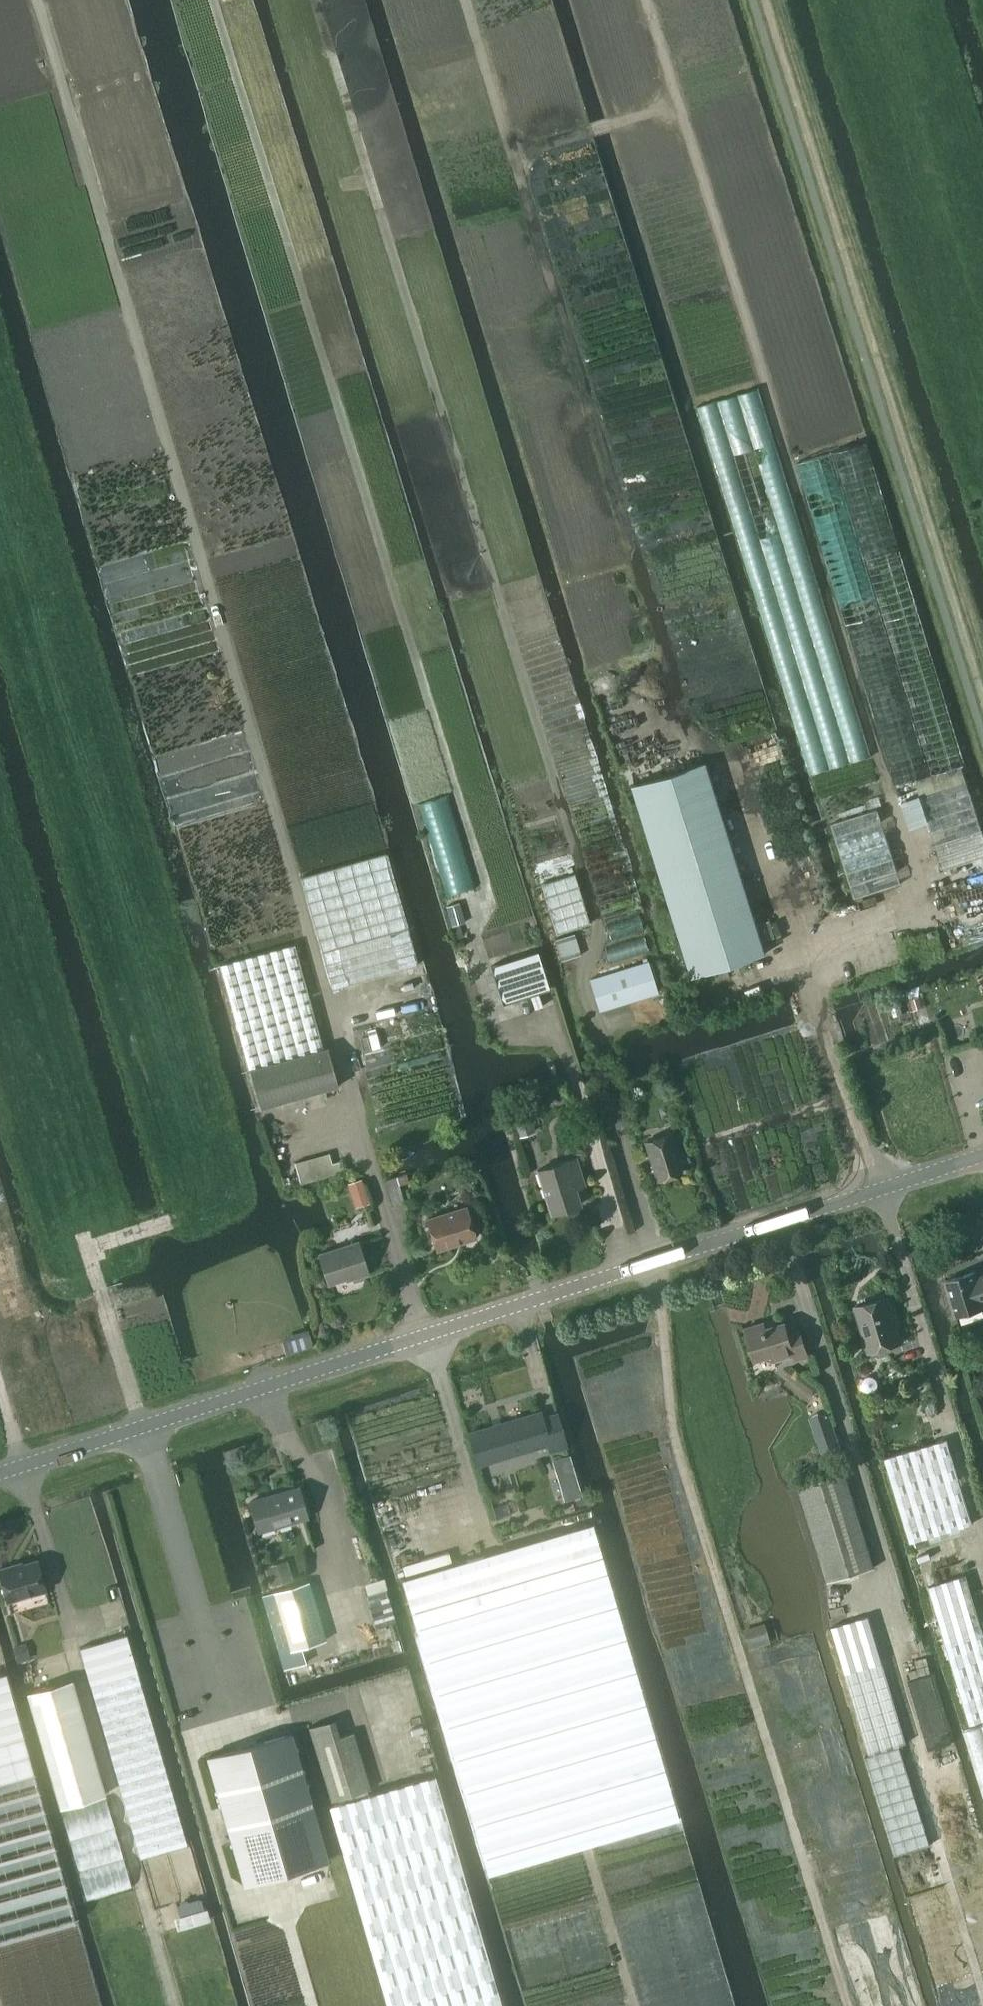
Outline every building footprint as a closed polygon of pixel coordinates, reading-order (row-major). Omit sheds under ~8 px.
[(706,762),(630,785),(689,977),(766,953),(706,762)] [(920,795),(943,869),(982,857),(982,835),(966,781),(961,767),(915,781),(920,795)] [(831,824),(854,898),(900,883),(876,809),(831,824)] [(300,877),(320,952),(331,989),(416,965),(384,853),(300,877)] [(574,873),(540,883),(555,934),(589,923),(574,873)] [(458,902),(446,906),(453,925),(464,922),(458,902)] [(554,940),(561,961),(580,955),(573,934),(554,940)] [(218,966),(247,1070),(325,1048),(295,944),(218,966)] [(490,967),(502,1004),(548,989),(537,952),(490,967)] [(589,979),(599,1011),(656,992),(646,960),(589,979)] [(908,997),(912,1011),(922,1008),(917,993),(908,997)] [(888,1002),(893,1017),(902,1014),(898,999),(888,1002)] [(326,1048),(325,1048),(247,1070),(259,1109),(337,1087),(326,1048)] [(512,1123),(517,1137),(533,1131),(528,1117),(512,1123)] [(644,1143),(656,1181),(681,1173),(669,1135),(644,1143)] [(293,1163),(299,1184),(343,1171),(340,1160),(331,1163),(328,1153),(293,1163)] [(537,1170),(548,1207),(550,1214),(572,1207),(579,1205),(571,1178),(580,1175),(575,1159),(537,1170)] [(464,1164),(468,1175),(478,1172),(474,1161),(464,1164)] [(384,1181),(391,1205),(403,1201),(398,1185),(407,1183),(404,1174),(384,1181)] [(360,1180),(349,1183),(352,1195),(364,1191),(360,1180)] [(426,1219),(436,1250),(474,1237),(465,1207),(426,1219)] [(318,1254),(327,1284),(366,1272),(357,1241),(318,1254)] [(976,1277),(974,1271),(945,1280),(956,1316),(982,1307),(982,1275),(976,1277)] [(856,1307),(869,1351),(899,1342),(886,1298),(856,1307)] [(788,1333),(785,1322),(765,1328),(763,1322),(745,1328),(755,1361),(772,1355),(773,1361),(793,1355),(795,1361),(808,1357),(800,1330),(788,1333)] [(307,1336),(286,1342),(289,1353),(312,1347),(309,1336),(307,1336)] [(863,1380),(862,1384),(863,1388),(866,1391),(870,1392),(874,1391),(877,1388),(878,1384),(877,1380),(874,1377),(870,1376),(866,1377),(863,1380)] [(540,1411),(469,1430),(477,1463),(548,1444),(550,1452),(566,1448),(556,1413),(541,1417),(540,1411)] [(840,1449),(834,1429),(816,1435),(823,1455),(840,1449)] [(882,1459),(908,1543),(970,1524),(944,1440),(882,1459)] [(570,1456),(553,1461),(558,1477),(575,1472),(570,1456)] [(798,1487),(828,1582),(874,1567),(844,1472),(798,1487)] [(249,1502),(258,1532),(306,1517),(297,1487),(249,1502)] [(607,1572),(592,1523),(401,1578),(416,1628),(487,1874),(678,1818),(607,1572)] [(36,1560),(8,1568),(7,1566),(0,1568),(0,1581),(6,1601),(44,1590),(36,1560)] [(286,1564),(265,1570),(270,1587),(291,1581),(286,1564)] [(968,1724),(982,1720),(982,1632),(966,1575),(927,1586),(968,1724)] [(308,1582),(264,1595),(285,1668),(303,1663),(299,1647),(325,1640),(308,1582)] [(393,1621),(387,1603),(369,1608),(375,1627),(393,1621)] [(831,1627),(844,1673),(881,1662),(868,1616),(831,1627)] [(741,1630),(747,1649),(768,1642),(763,1624),(741,1630)] [(125,1635),(78,1648),(138,1858),(185,1845),(125,1635)] [(28,1659),(24,1645),(13,1648),(17,1662),(28,1659)] [(844,1673),(868,1754),(898,1745),(905,1743),(881,1662),(844,1673)] [(75,1921),(23,1734),(5,1670),(0,1672),(0,1942),(75,1921)] [(26,1692),(37,1730),(59,1808),(103,1795),(80,1716),(70,1679),(26,1692)] [(314,1743),(313,1744),(330,1801),(368,1789),(351,1732),(338,1736),(314,1743)] [(291,1733),(287,1734),(206,1757),(243,1884),(327,1859),(291,1733)] [(898,1745),(868,1754),(863,1756),(893,1855),(928,1845),(898,1745)] [(329,1805),(354,1892),(387,2005),(502,2005),(434,1775),(329,1805)] [(201,1899),(177,1906),(180,1915),(203,1908),(201,1899)] [(180,1921),(183,1931),(207,1924),(204,1914),(180,1921)]
